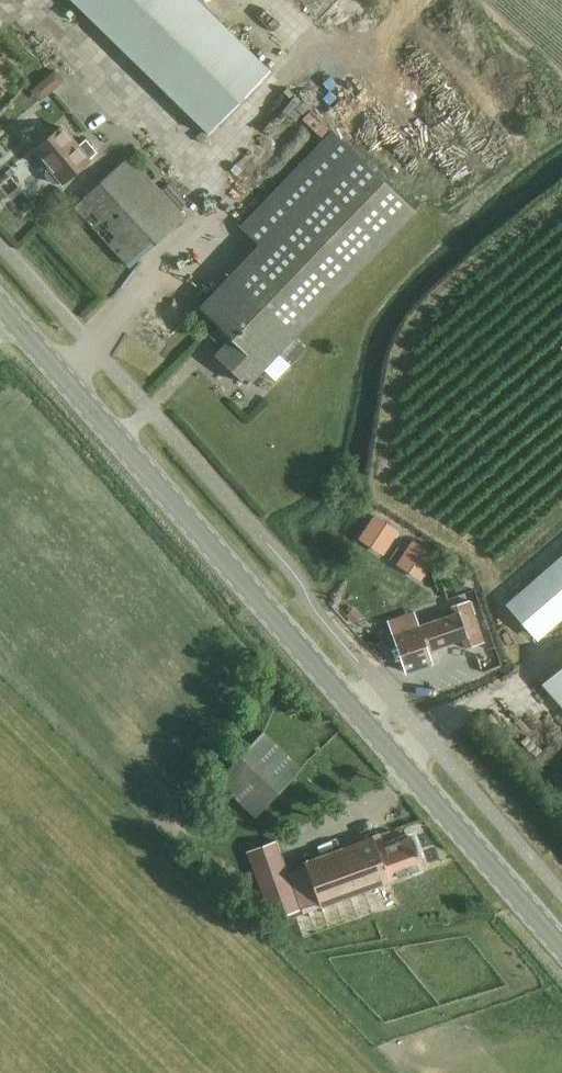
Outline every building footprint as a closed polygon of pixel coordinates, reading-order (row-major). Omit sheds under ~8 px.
[(207,136),(269,73),(194,0),(68,0),(207,136)] [(269,73),(287,54),(318,84),(379,21),(357,0),(194,0),(269,73)] [(69,46),(44,71),(58,85),(83,59),(69,46)] [(8,71),(0,64),(0,86),(6,91),(17,79),(8,71)] [(60,181),(62,183),(89,161),(88,159),(96,152),(85,139),(76,146),(61,127),(33,149),(49,168),(46,170),(45,175),(52,183),(57,183),(60,181)] [(294,338),(414,214),(330,132),(238,228),(257,246),(197,309),(218,329),(208,340),(221,352),(216,358),(246,388),(279,354),(290,365),(305,349),(294,338)] [(125,266),(180,219),(129,160),(74,207),(125,266)] [(372,512),(356,535),(381,553),(396,528),(372,512)] [(410,537),(394,560),(419,577),(435,553),(410,537)] [(537,636),(561,615),(561,550),(505,599),(537,636)] [(449,607),(452,614),(420,625),(392,635),(405,672),(431,663),(427,651),(459,640),(463,649),(481,643),(466,601),(449,607)] [(387,619),(392,635),(420,625),(414,610),(387,619)] [(546,683),(561,702),(561,669),(546,683)] [(252,814),(299,767),(261,730),(213,778),(252,814)] [(408,835),(381,845),(376,831),(368,834),(368,835),(300,860),(301,865),(283,871),(273,843),(245,853),(270,921),(298,911),(299,914),(421,870),(408,835)]
